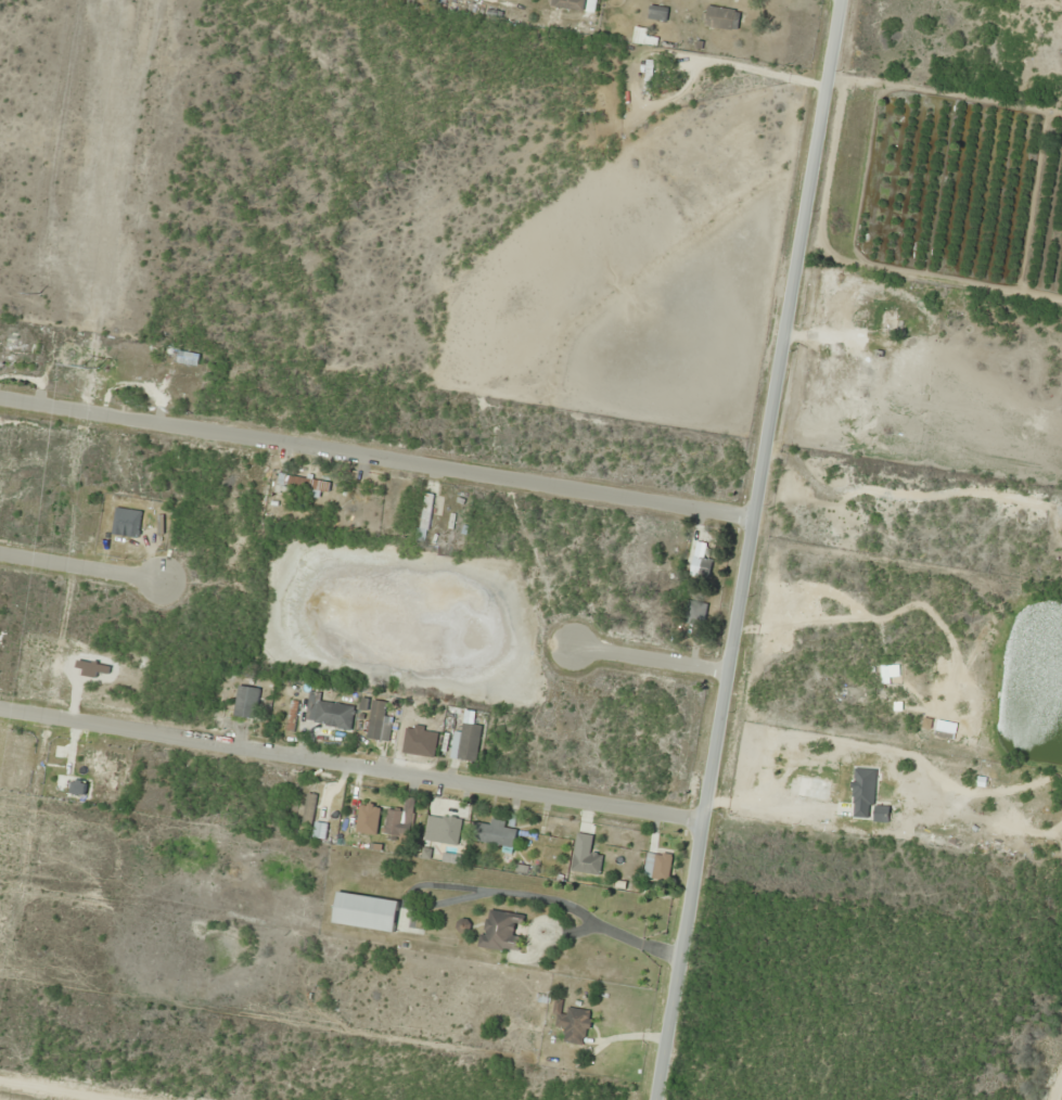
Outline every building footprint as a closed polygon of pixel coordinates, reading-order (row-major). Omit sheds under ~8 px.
[(551,7),(585,12),(587,0),(552,0),(551,7)] [(703,25),(732,33),(738,12),(709,4),(703,25)] [(648,17),(666,21),(669,9),(651,5),(648,17)] [(896,335),(898,308),(879,307),(877,334),(896,335)] [(18,330),(0,329),(0,364),(4,365),(6,346),(16,346),(18,330)] [(174,385),(176,377),(141,370),(140,377),(174,385)] [(277,491),(307,491),(307,497),(327,497),(327,477),(277,477),(277,491)] [(435,494),(425,492),(417,540),(427,542),(435,494)] [(687,576),(710,576),(710,542),(687,542),(687,576)] [(706,603),(688,599),(684,622),(702,625),(706,603)] [(256,718),(259,688),(237,686),(235,716),(256,718)] [(351,729),(355,707),(311,699),(307,722),(351,729)] [(385,715),(387,701),(371,699),(367,738),(389,740),(392,716),(385,715)] [(476,762),(482,726),(462,722),(461,732),(455,731),(450,757),(476,762)] [(1010,777),(1011,767),(988,767),(988,776),(1010,777)] [(790,794),(844,802),(847,783),(792,775),(790,794)] [(415,799),(406,798),(404,811),(387,808),(384,834),(410,837),(415,799)] [(456,846),(462,820),(429,813),(423,840),(456,846)] [(490,825),(477,822),(473,840),(513,849),(518,827),(491,821),(490,825)] [(604,857),(576,849),(570,869),(598,877),(604,857)] [(670,880),(671,854),(646,853),(644,878),(670,880)] [(336,891),(332,923),(394,932),(399,900),(336,891)] [(519,951),(520,936),(514,935),(515,925),(523,925),(525,914),(486,910),(482,948),(519,951)] [(564,1043),(586,1045),(589,1010),(567,1008),(567,1014),(557,1014),(556,1029),(565,1029),(564,1043)]
